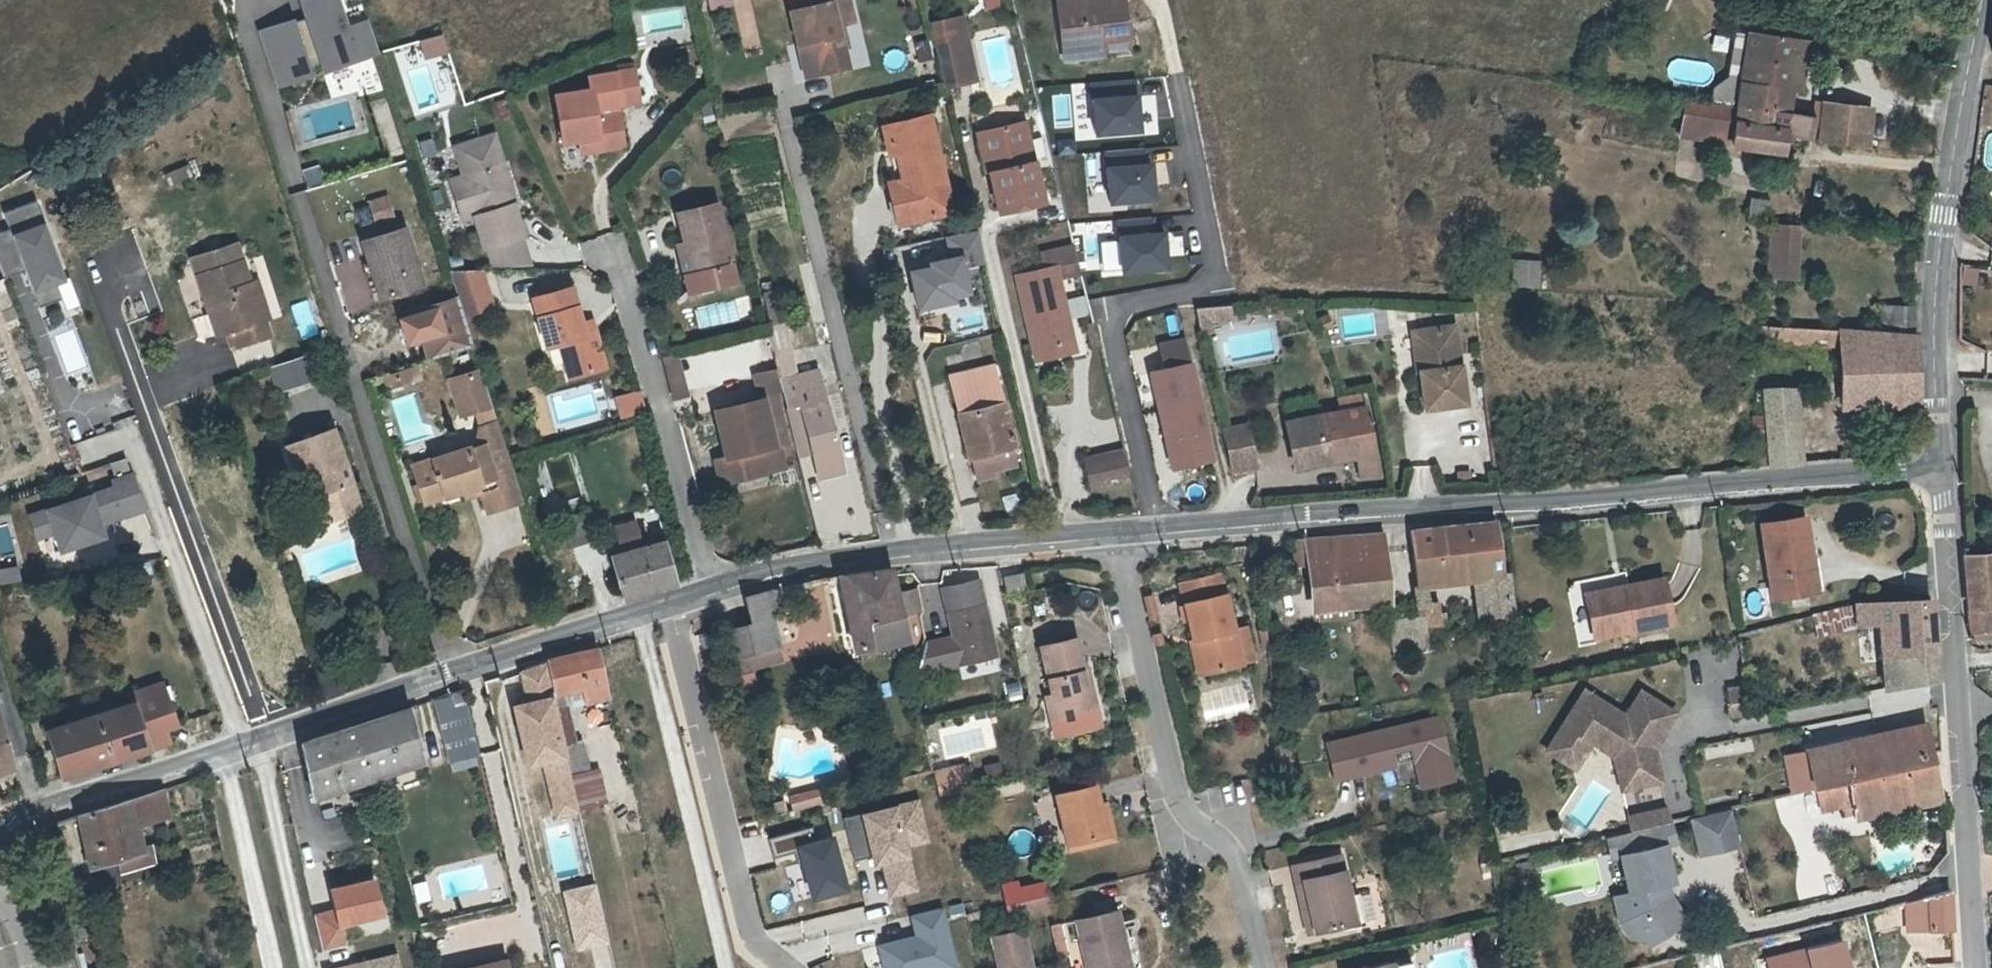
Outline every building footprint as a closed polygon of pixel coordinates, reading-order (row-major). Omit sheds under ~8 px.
[(318,68),(376,50),(366,20),(351,25),(343,0),(296,0),(318,68)] [(704,9),(735,5),(742,51),(758,49),(752,0),(702,0),(704,9)] [(830,0),(790,0),(787,1),(790,10),(831,2),(830,0)] [(798,45),(804,43),(811,76),(849,68),(844,49),(839,26),(846,25),(856,23),(850,0),(830,0),(831,2),(790,10),(798,45)] [(1130,47),(1125,0),(1073,0),(1059,1),(1064,46),(1097,43),(1098,51),(1130,47)] [(292,18),(258,30),(277,85),(312,73),(292,18)] [(933,28),(936,37),(957,32),(969,84),(979,82),(965,21),(933,28)] [(839,26),(844,49),(851,47),(846,25),(839,26)] [(1789,110),(1793,84),(1800,38),(1754,31),(1742,105),(1789,110)] [(957,32),(936,37),(948,89),(969,84),(957,32)] [(1812,40),(1800,38),(1793,84),(1805,86),(1812,40)] [(804,43),(798,45),(806,77),(811,76),(804,43)] [(1098,56),(1098,51),(1097,43),(1064,46),(1065,60),(1098,56)] [(641,70),(607,75),(612,106),(646,102),(641,70)] [(565,141),(582,139),(601,135),(602,149),(626,145),(621,113),(599,115),(595,87),(559,92),(565,141)] [(386,100),(372,104),(388,154),(402,150),(386,100)] [(1826,103),(1823,140),(1869,148),(1871,121),(1870,107),(1826,103)] [(1737,132),(1735,142),(1735,145),(1786,151),(1789,133),(1810,137),(1814,113),(1789,110),(1742,105),(1741,111),(1685,104),(1682,136),(1728,141),(1729,132),(1737,132)] [(888,120),(899,169),(910,217),(954,206),(932,110),(888,120)] [(997,176),(993,177),(1001,216),(1048,206),(1029,125),(989,134),(997,176)] [(471,173),(465,174),(477,213),(474,215),(484,246),(489,244),(521,235),(525,233),(514,200),(510,201),(498,163),(506,161),(496,131),(461,141),(471,173)] [(1728,141),(1735,142),(1737,132),(1729,132),(1728,141)] [(601,135),(582,139),(583,152),(602,149),(601,135)] [(471,173),(461,141),(454,144),(465,174),(471,173)] [(172,185),(200,174),(194,160),(166,171),(172,185)] [(510,201),(514,200),(518,199),(506,161),(498,163),(510,201)] [(900,219),(910,217),(899,169),(889,172),(900,219)] [(477,213),(465,174),(450,178),(463,218),(474,215),(477,213)] [(377,231),(396,226),(388,193),(369,198),(377,231)] [(1748,198),(1749,215),(1770,214),(1769,197),(1748,198)] [(11,229),(14,235),(46,222),(38,201),(5,213),(11,229)] [(690,240),(698,271),(732,264),(718,202),(678,212),(685,241),(690,240)] [(46,222),(14,235),(27,269),(36,293),(42,307),(63,299),(58,285),(69,281),(46,222)] [(1771,225),(1769,257),(1795,259),(1796,227),(1771,225)] [(902,244),(916,308),(973,296),(966,265),(984,262),(977,228),(902,244)] [(11,229),(0,233),(0,263),(6,277),(27,269),(14,235),(11,229)] [(401,233),(363,245),(381,298),(418,286),(401,233)] [(521,235),(489,244),(493,260),(528,259),(521,235)] [(686,273),(698,271),(690,240),(685,241),(679,242),(686,273)] [(196,258),(202,277),(245,263),(239,245),(196,258)] [(1019,277),(1038,354),(1070,347),(1060,307),(1068,305),(1063,281),(1060,269),(1083,263),(1080,249),(1044,257),(1048,271),(1019,277)] [(1518,258),(1515,283),(1542,286),(1544,260),(1518,258)] [(251,283),(245,263),(202,277),(214,312),(221,310),(235,349),(269,338),(264,323),(271,320),(259,281),(251,283)] [(1083,263),(1060,269),(1063,281),(1087,276),(1083,263)] [(1959,285),(1978,286),(1979,266),(1961,265),(1959,285)] [(463,315),(483,309),(489,298),(480,270),(449,271),(458,301),(463,315)] [(545,347),(558,344),(565,342),(570,362),(601,354),(596,332),(584,335),(580,322),(577,308),(571,289),(558,292),(533,299),(545,347)] [(694,307),(698,326),(753,314),(749,295),(694,307)] [(1082,295),(1067,298),(1071,316),(1085,313),(1082,295)] [(458,301),(416,314),(431,362),(474,348),(463,315),(458,301)] [(1070,347),(1038,354),(1039,362),(1080,352),(1068,305),(1060,307),(1070,347)] [(1196,309),(1201,331),(1214,328),(1209,306),(1196,309)] [(1918,306),(1899,306),(1900,329),(1918,330),(1918,306)] [(584,335),(596,332),(593,319),(580,322),(584,335)] [(1843,403),(1863,403),(1863,388),(1894,389),(1894,404),(1919,404),(1918,334),(1782,325),(1781,339),(1843,343),(1843,403)] [(770,329),(776,355),(791,352),(785,326),(770,329)] [(1426,375),(1421,375),(1426,412),(1468,407),(1457,326),(1419,332),(1426,375)] [(770,331),(757,334),(764,359),(776,356),(776,355),(770,331)] [(1417,376),(1421,375),(1426,375),(1419,332),(1411,332),(1417,376)] [(1170,370),(1190,366),(1185,341),(1160,346),(1166,371),(1170,370)] [(565,342),(558,344),(564,363),(570,362),(565,342)] [(316,354),(276,367),(283,391),(324,377),(316,354)] [(570,362),(564,363),(567,377),(605,367),(601,354),(570,362)] [(679,354),(663,358),(674,402),(691,397),(679,354)] [(776,356),(764,359),(767,373),(759,375),(764,398),(781,395),(785,394),(784,392),(782,381),(776,356)] [(994,365),(951,374),(976,473),(1018,464),(994,365)] [(1209,462),(1190,366),(1170,370),(1166,371),(1152,374),(1171,470),(1209,462)] [(417,369),(397,376),(402,388),(421,382),(417,369)] [(782,381),(784,392),(827,382),(825,371),(782,381)] [(481,372),(450,381),(461,417),(493,407),(481,372)] [(390,392),(402,388),(397,376),(386,380),(390,392)] [(849,469),(827,382),(784,392),(785,394),(800,455),(821,450),(828,474),(849,469)] [(1802,414),(1822,412),(1820,384),(1799,385),(1802,414)] [(1768,422),(1799,420),(1797,387),(1766,389),(1768,422)] [(1863,388),(1863,403),(1894,404),(1894,389),(1863,388)] [(640,393),(621,398),(626,417),(645,412),(640,393)] [(723,484),(767,473),(758,433),(772,430),(776,450),(785,448),(793,446),(781,395),(764,398),(765,402),(718,413),(729,458),(717,460),(723,484)] [(626,417),(621,398),(616,399),(621,419),(626,417)] [(1367,406),(1287,419),(1297,467),(1357,459),(1360,471),(1371,469),(1379,468),(1367,406)] [(1803,463),(1799,420),(1768,422),(1770,466),(1803,463)] [(479,489),(481,497),(487,515),(523,504),(498,423),(481,428),(477,441),(479,449),(468,453),(467,450),(412,468),(425,506),(464,494),(479,489)] [(1223,444),(1248,439),(1245,427),(1221,432),(1223,444)] [(758,433),(767,473),(789,468),(785,448),(776,450),(772,430),(758,433)] [(296,478),(309,474),(314,491),(323,520),(357,510),(334,432),(286,446),(296,478)] [(101,447),(117,444),(115,437),(79,443),(83,465),(103,462),(101,447)] [(1229,474),(1253,469),(1248,439),(1223,444),(1229,474)] [(1122,452),(1083,461),(1090,489),(1129,480),(1122,452)] [(149,511),(135,471),(112,479),(115,486),(29,513),(38,540),(57,534),(63,553),(112,537),(106,525),(149,511)] [(296,478),(292,479),(297,496),(314,491),(309,474),(296,478)] [(467,501),(481,497),(479,489),(464,494),(467,501)] [(1775,598),(1814,592),(1810,562),(1814,561),(1807,518),(1764,525),(1775,598)] [(612,554),(623,598),(677,584),(665,539),(651,543),(647,525),(639,528),(637,522),(616,528),(623,551),(612,554)] [(1412,535),(1424,590),(1479,585),(1484,620),(1516,616),(1509,579),(1507,580),(1500,525),(1412,535)] [(1321,542),(1324,566),(1329,611),(1331,611),(1365,607),(1361,563),(1391,559),(1391,557),(1385,536),(1321,542)] [(1311,568),(1324,566),(1321,542),(1309,543),(1309,554),(1311,568)] [(1990,587),(1988,558),(1966,559),(1971,633),(1991,632),(1991,587),(1990,587)] [(1398,604),(1391,559),(1361,563),(1365,607),(1398,604)] [(1821,559),(1814,561),(1810,562),(1814,592),(1826,590),(1821,559)] [(865,654),(879,650),(872,624),(906,615),(902,594),(902,593),(898,575),(896,569),(845,578),(863,654),(865,654)] [(1027,575),(1008,580),(1011,596),(1030,592),(1027,575)] [(1187,589),(1201,646),(1204,645),(1213,679),(1250,670),(1242,637),(1228,580),(1187,589)] [(946,590),(951,612),(989,604),(984,582),(946,590)] [(1629,595),(1588,604),(1597,643),(1675,627),(1665,582),(1628,591),(1629,595)] [(919,590),(902,594),(906,615),(923,611),(919,590)] [(776,650),(780,649),(772,614),(789,609),(785,591),(748,600),(754,628),(728,635),(734,661),(739,659),(776,650)] [(1587,599),(1588,604),(1629,595),(1628,591),(1587,599)] [(1928,594),(1853,600),(1854,626),(1876,623),(1883,688),(1934,678),(1928,594)] [(989,604),(951,612),(963,665),(1001,656),(989,604)] [(1365,607),(1331,611),(1332,623),(1366,620),(1365,607)] [(1419,631),(1420,630),(1422,640),(1451,636),(1449,621),(1432,623),(1429,609),(1414,611),(1419,631)] [(913,642),(906,615),(872,624),(879,650),(913,642)] [(1256,633),(1242,637),(1250,670),(1264,666),(1256,633)] [(1098,711),(1094,689),(1087,691),(1084,675),(1088,674),(1081,642),(1047,649),(1057,699),(1051,701),(1054,721),(1098,711)] [(1205,680),(1213,679),(1204,645),(1201,646),(1197,647),(1205,680)] [(523,703),(554,696),(568,754),(587,750),(574,689),(585,686),(589,703),(611,697),(600,648),(550,662),(519,672),(523,703)] [(742,673),(779,665),(776,650),(739,659),(742,673)] [(1087,691),(1094,689),(1091,674),(1088,674),(1084,675),(1087,691)] [(1744,685),(1727,688),(1732,716),(1748,713),(1744,685)] [(459,708),(471,705),(468,691),(456,696),(459,708)] [(1625,718),(1586,693),(1549,750),(1576,767),(1592,743),(1614,756),(1617,772),(1618,772),(1636,768),(1638,780),(1657,775),(1652,750),(1648,751),(1647,743),(1656,741),(1673,715),(1640,695),(1625,718)] [(483,759),(471,705),(459,708),(456,696),(438,702),(453,766),(483,759)] [(582,814),(568,754),(554,696),(523,703),(512,705),(526,766),(540,763),(553,821),(582,814)] [(143,722),(161,716),(155,697),(136,704),(143,722)] [(170,745),(161,716),(143,722),(136,704),(53,730),(52,726),(46,728),(64,780),(170,745)] [(414,710),(359,729),(371,784),(420,767),(426,765),(414,710)] [(1438,713),(1323,740),(1333,781),(1413,762),(1418,785),(1453,777),(1438,713)] [(18,771),(1,716),(0,716),(0,777),(18,771)] [(1843,768),(1932,752),(1927,724),(1801,747),(1811,786),(1845,778),(1843,768)] [(318,801),(371,784),(359,729),(307,747),(318,801)] [(1752,737),(1701,743),(1703,759),(1754,753),(1752,737)] [(1932,752),(1843,768),(1845,778),(1853,816),(1862,815),(1939,801),(1932,752)] [(1636,768),(1618,772),(1621,788),(1658,780),(1657,775),(1638,780),(1636,768)] [(965,774),(936,780),(941,799),(969,792),(965,774)] [(790,808),(822,807),(821,789),(789,791),(790,808)] [(1059,799),(1069,848),(1110,840),(1103,811),(1102,805),(1096,805),(1093,791),(1059,799)] [(83,821),(98,870),(150,855),(144,828),(171,819),(165,795),(83,821)] [(901,804),(863,812),(875,868),(913,859),(901,804)] [(778,820),(790,816),(787,805),(775,808),(778,820)] [(1630,833),(1669,824),(1665,806),(1627,816),(1630,833)] [(1728,807),(1689,817),(1698,854),(1737,844),(1728,807)] [(1110,840),(1069,848),(1071,856),(1117,846),(1110,810),(1103,811),(1110,840)] [(1630,833),(1606,840),(1610,856),(1619,854),(1620,858),(1629,893),(1627,894),(1634,922),(1641,934),(1648,946),(1683,921),(1671,900),(1669,900),(1665,886),(1667,885),(1672,878),(1664,847),(1668,846),(1673,838),(1669,824),(1630,833)] [(834,827),(796,836),(808,891),(846,883),(834,827)] [(769,838),(773,855),(795,850),(791,833),(769,838)] [(1302,869),(1305,888),(1311,886),(1322,934),(1382,921),(1377,896),(1358,900),(1349,859),(1302,869)] [(596,882),(563,889),(577,953),(610,946),(596,882)] [(1311,886),(1305,888),(1316,936),(1322,934),(1311,886)] [(1004,891),(1007,910),(1025,906),(1023,897),(1020,887),(1004,891)] [(1023,897),(1025,906),(1052,900),(1050,890),(1023,897)] [(1951,929),(1949,892),(1919,900),(1912,901),(1912,909),(1905,909),(1906,918),(1913,919),(1914,933),(1951,929)] [(1634,922),(1627,894),(1619,893),(1626,920),(1637,935),(1641,934),(1634,922)] [(338,896),(331,898),(339,930),(347,928),(338,896)] [(347,928),(339,930),(331,898),(316,902),(329,954),(350,949),(347,928)] [(945,908),(912,915),(916,935),(880,943),(886,967),(958,967),(945,908)] [(1060,931),(1067,962),(1068,964),(1069,967),(1129,967),(1124,945),(1117,918),(1060,931)] [(1067,962),(1060,931),(1051,933),(1058,966),(1068,964),(1067,962)] [(995,941),(1000,967),(1034,967),(1026,934),(995,941)] [(1124,945),(1129,967),(1140,967),(1134,943),(1124,945)] [(330,967),(398,967),(395,954),(330,967)]
